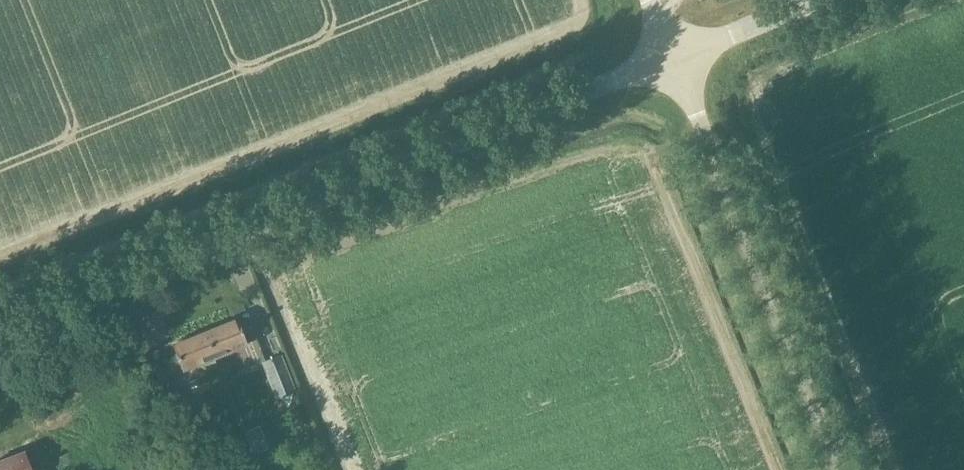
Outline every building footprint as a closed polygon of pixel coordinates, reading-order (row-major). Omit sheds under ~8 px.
[(203,332),(213,357),(245,345),(236,319),(203,332)] [(181,370),(213,357),(203,332),(171,345),(181,370)] [(259,362),(273,394),(275,400),(295,392),(279,354),(259,362)] [(151,374),(162,400),(175,395),(165,369),(151,374)] [(254,427),(244,431),(253,455),(263,451),(254,427)] [(36,456),(25,461),(21,452),(0,461),(0,469),(41,469),(36,456)]
